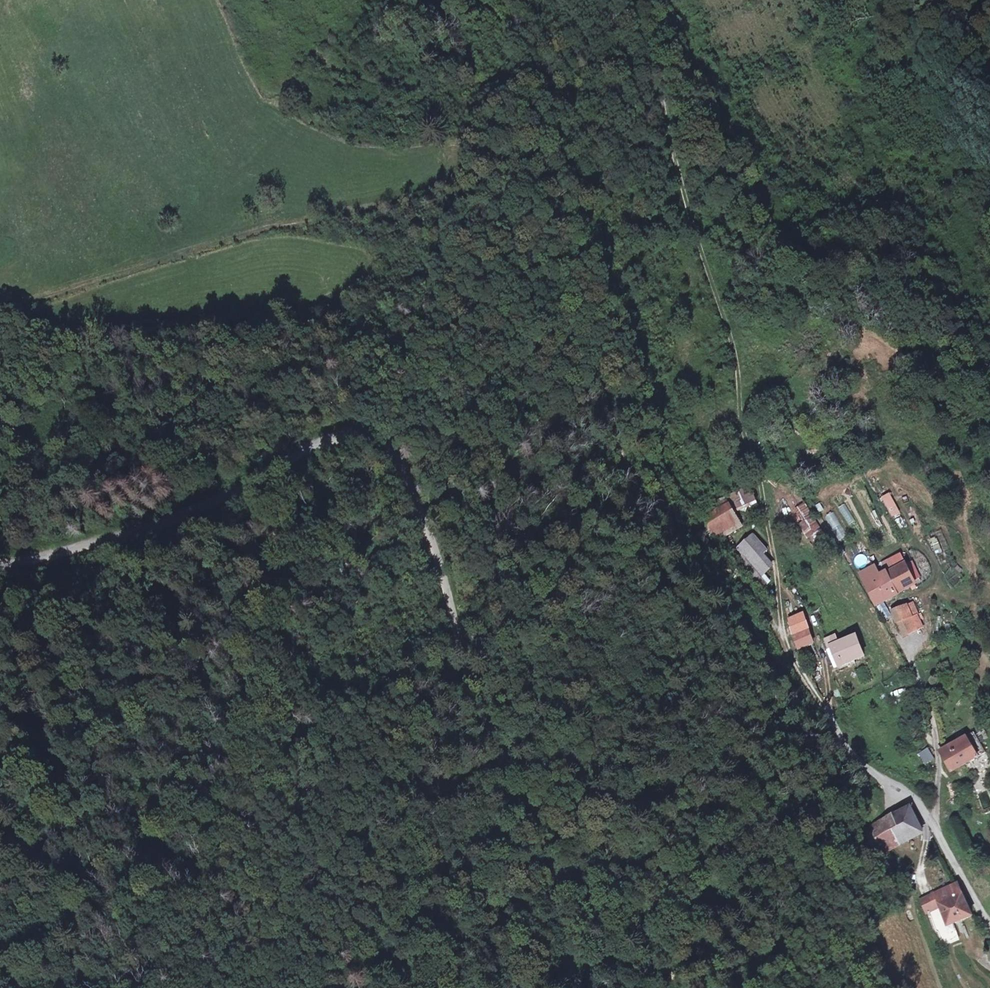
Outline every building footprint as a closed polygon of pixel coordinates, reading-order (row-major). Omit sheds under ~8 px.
[(718,530),(741,513),(723,490),(714,497),(719,505),(706,514),(718,530)] [(890,492),(881,496),(891,517),(900,512),(890,492)] [(808,501),(794,507),(808,540),(822,534),(808,501)] [(825,516),(840,540),(847,536),(832,512),(825,516)] [(746,520),(741,513),(718,530),(724,537),(746,520)] [(903,516),(896,519),(899,529),(906,526),(903,516)] [(739,545),(744,552),(759,540),(753,534),(739,545)] [(937,553),(943,550),(936,536),(930,539),(937,553)] [(767,551),(759,540),(744,552),(753,563),(767,551)] [(888,569),(898,588),(920,580),(915,568),(920,566),(917,557),(888,569)] [(876,597),(898,588),(888,569),(867,578),(876,597)] [(919,630),(913,617),(910,610),(908,606),(894,612),(904,636),(919,630)] [(799,614),(787,619),(800,647),(812,641),(799,614)] [(919,615),(913,617),(919,630),(925,628),(919,615)] [(835,633),(818,640),(821,645),(826,645),(834,662),(865,650),(857,630),(838,638),(835,633)] [(836,689),(848,684),(840,666),(828,671),(836,689)] [(896,699),(906,694),(904,689),(894,694),(896,699)] [(972,730),(938,748),(948,767),(982,749),(972,730)] [(928,761),(933,759),(934,752),(931,746),(923,750),(928,761)] [(872,822),(885,844),(920,825),(908,802),(872,822)] [(873,850),(885,844),(872,822),(859,828),(873,850)] [(958,881),(935,892),(940,903),(949,922),(974,911),(958,881)] [(940,903),(935,892),(922,898),(927,909),(940,903)]
